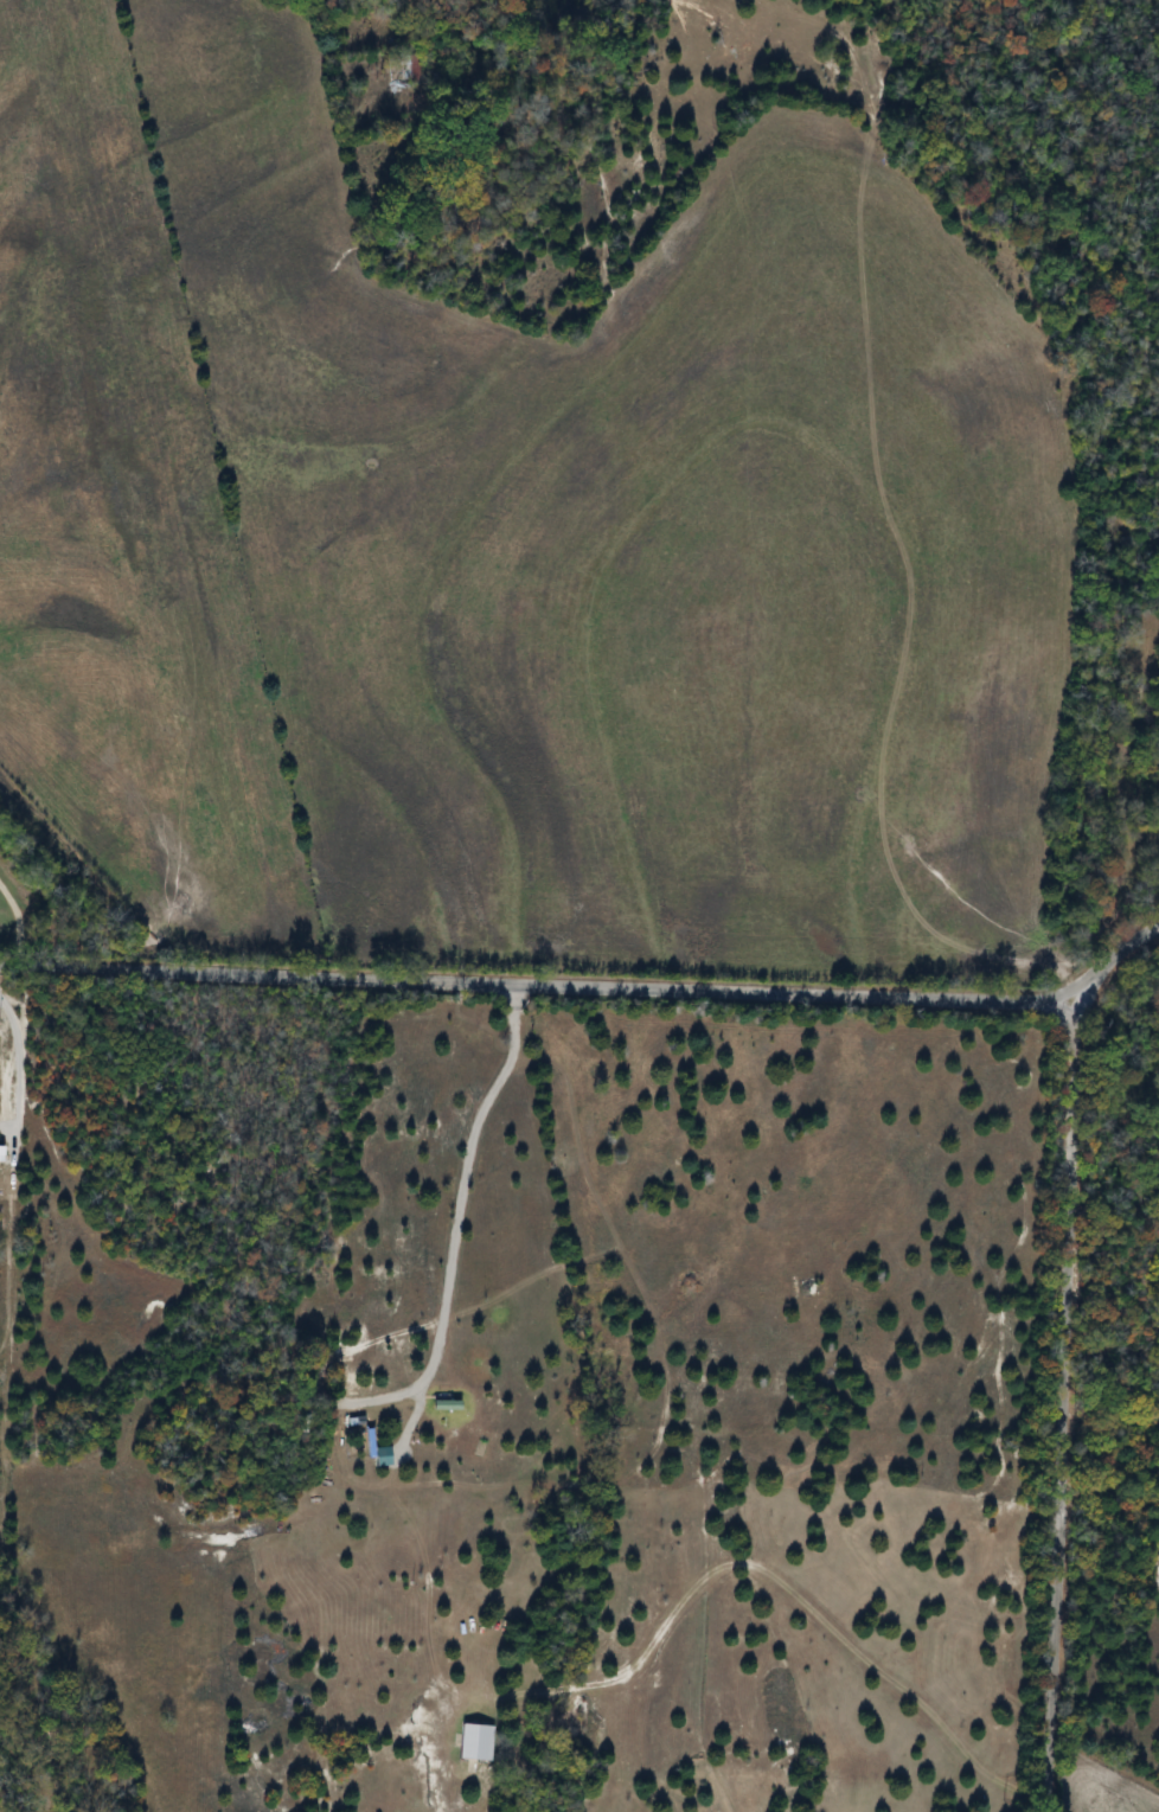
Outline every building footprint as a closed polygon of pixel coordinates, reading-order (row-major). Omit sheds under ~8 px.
[(421,90),(421,62),(402,62),(402,90),(421,90)] [(490,1726),(456,1726),(455,1761),(489,1762),(490,1726)]
